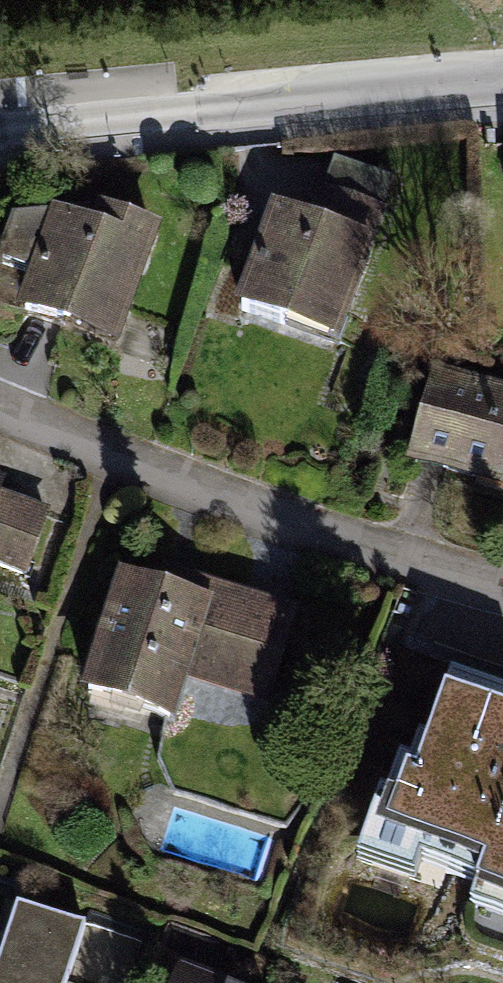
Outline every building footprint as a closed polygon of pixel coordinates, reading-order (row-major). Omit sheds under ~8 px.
[(367,252),(272,217),(235,315),(330,351),(367,252)] [(151,234),(42,225),(1,320),(91,360),(151,234)] [(424,371),(396,466),(502,502),(502,396),(424,371)] [(0,486),(0,574),(32,584),(54,517),(3,500),(7,488),(0,486)] [(207,609),(126,583),(87,706),(181,735),(196,690),(274,715),(305,618),(213,589),(207,609)] [(392,853),(492,888),(483,913),(502,920),(502,702),(452,684),(392,853)] [(19,920),(0,982),(78,982),(90,942),(19,920)] [(186,972),(182,982),(213,982),(186,972)]
